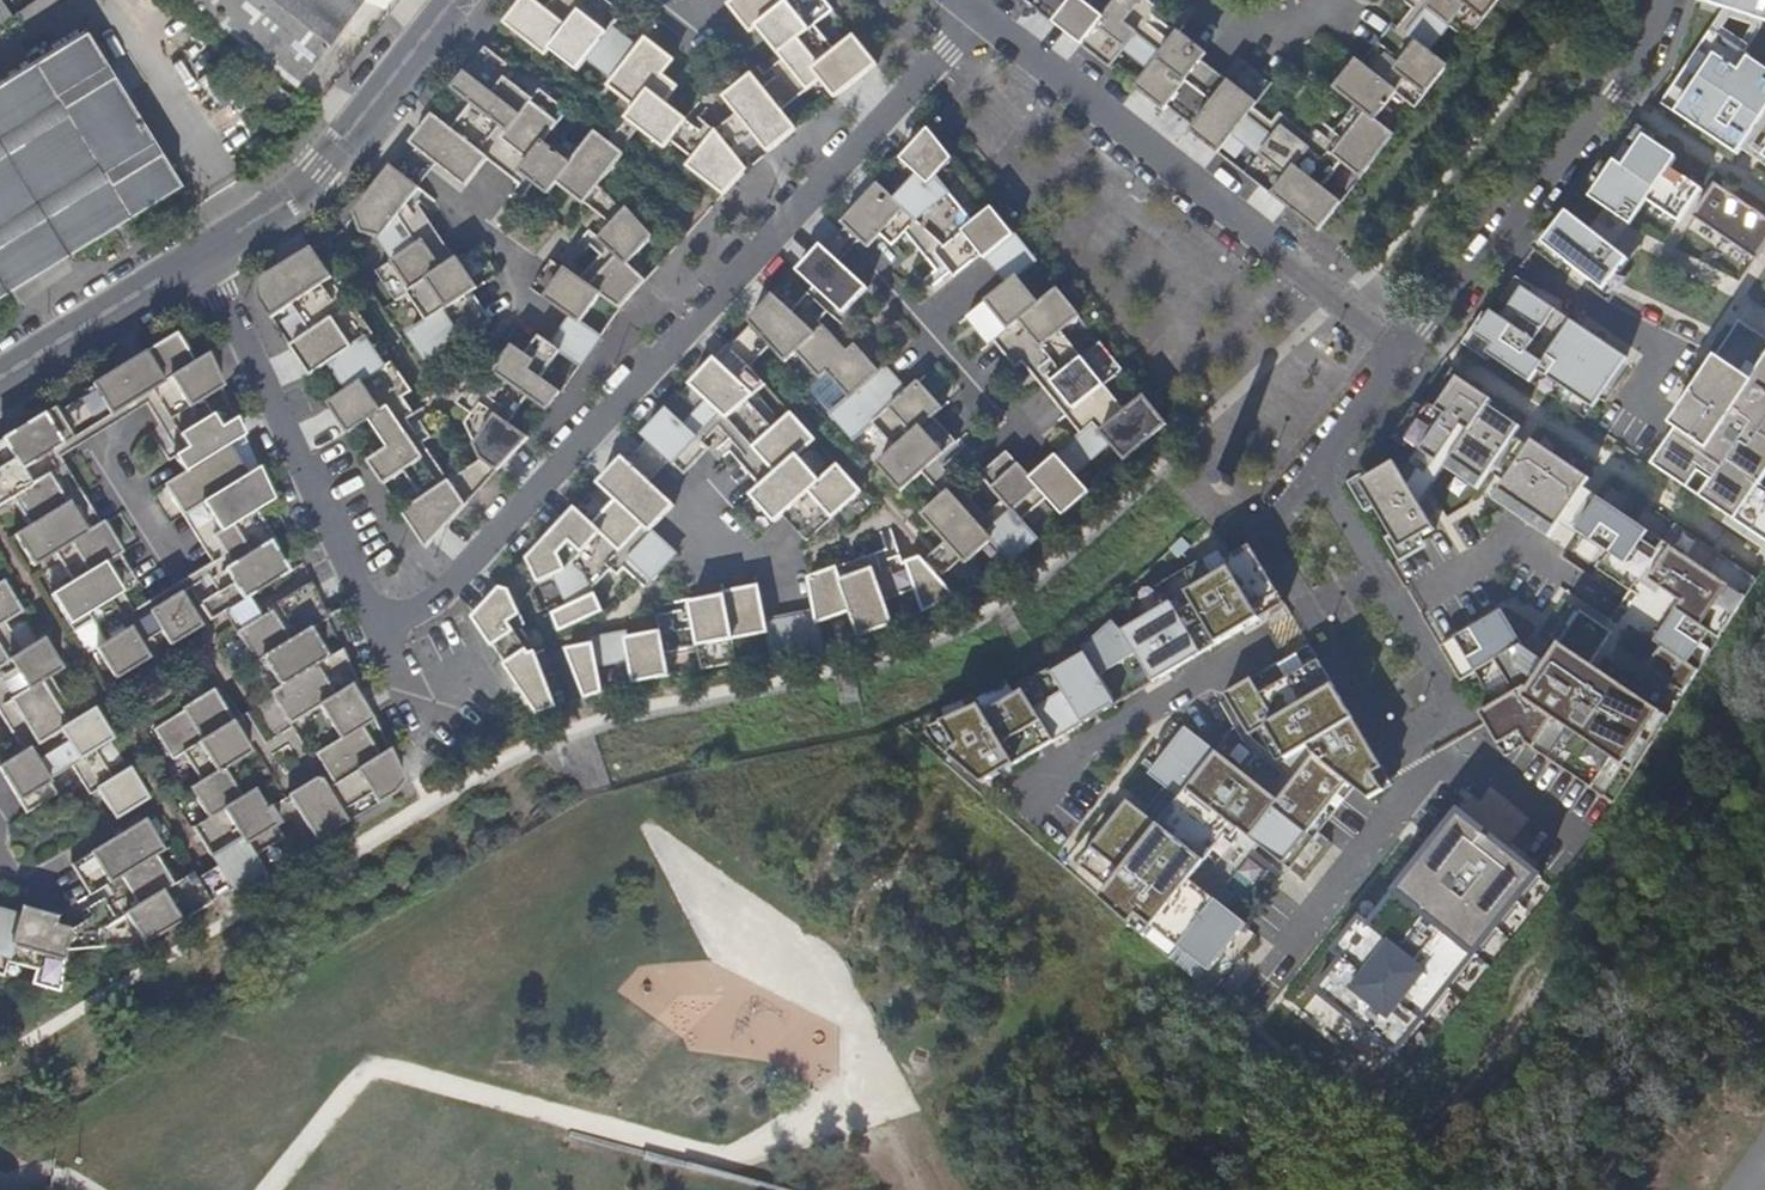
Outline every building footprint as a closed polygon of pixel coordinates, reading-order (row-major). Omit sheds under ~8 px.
[(290,87),(358,1),(357,0),(179,0),(290,87)] [(852,35),(834,50),(812,23),(830,8),(824,0),(733,0),(752,25),(758,20),(790,60),(757,86),(739,71),(717,99),(730,110),(713,131),(705,125),(699,133),(662,103),(675,87),(660,75),(672,60),(644,38),(636,47),(610,26),(620,13),(604,0),(585,0),(584,0),(549,0),(542,8),(532,0),(518,0),(501,21),(543,54),(548,48),(575,70),(585,57),(611,77),(605,85),(632,106),(624,117),(662,147),(668,140),(690,157),(684,165),(721,193),(745,168),(730,149),(752,131),(767,150),(795,127),(780,108),(819,77),(834,96),(875,63),(852,35)] [(1162,106),(1205,51),(1177,29),(1175,31),(1151,12),(1157,5),(1151,0),(1089,0),(1087,2),(1084,0),(1067,0),(1052,20),(1109,65),(1123,46),(1148,65),(1134,84),(1162,106)] [(1411,5),(1396,24),(1391,20),(1359,61),(1355,58),(1333,86),(1353,102),(1332,129),(1338,133),(1327,147),(1279,109),(1268,123),(1249,108),(1271,80),(1243,58),(1189,127),(1217,149),(1232,131),(1258,151),(1243,170),(1317,228),(1339,199),(1320,185),(1340,159),(1359,174),(1393,131),(1374,116),(1394,90),(1413,105),(1446,62),(1427,48),(1448,22),(1467,37),(1495,0),(1404,0),(1411,5)] [(1764,21),(1764,0),(1702,0),(1764,21)] [(9,16),(0,4),(0,23),(2,21),(9,16)] [(27,62),(123,217),(177,183),(81,29),(27,62)] [(1661,103),(1736,154),(1764,111),(1764,68),(1710,31),(1661,103)] [(407,141),(462,185),(490,150),(544,193),(553,182),(580,202),(620,152),(592,130),(577,149),(551,129),(566,110),(537,88),(530,97),(504,76),(511,67),(483,45),(450,87),(468,102),(448,128),(429,113),(407,141)] [(123,217),(27,62),(0,79),(0,292),(123,217)] [(904,230),(943,278),(950,272),(961,286),(989,264),(992,268),(995,266),(1015,292),(975,324),(997,352),(1003,348),(1024,375),(1042,360),(1052,373),(1059,368),(1069,380),(1050,395),(1086,440),(1095,451),(1107,441),(1123,459),(1164,423),(1141,395),(1123,410),(1102,384),(1121,369),(1098,341),(1079,356),(1056,327),(1075,312),(1055,287),(1036,302),(1015,276),(1034,261),(990,206),(971,221),(932,172),(951,158),(926,127),(898,158),(915,174),(893,198),(875,182),(839,221),(865,245),(877,232),(890,245),(904,230)] [(1614,162),(1590,197),(1630,223),(1646,200),(1678,222),(1701,188),(1671,167),(1675,160),(1642,138),(1622,167),(1614,162)] [(407,342),(427,373),(496,325),(477,296),(485,291),(465,261),(462,263),(433,220),(415,234),(405,221),(432,200),(389,165),(352,211),(360,230),(385,244),(399,266),(378,279),(398,309),(409,301),(427,329),(407,342)] [(1692,215),(1757,259),(1764,247),(1764,217),(1714,182),(1692,215)] [(493,375),(462,422),(476,457),(494,469),(524,436),(505,423),(521,398),(541,411),(557,392),(535,377),(551,355),(572,367),(595,338),(578,324),(596,295),(616,308),(641,279),(626,262),(649,235),(625,206),(595,234),(605,246),(577,277),(547,257),(525,287),(566,317),(544,345),(534,335),(521,355),(505,344),(489,368),(493,375)] [(1566,213),(1542,244),(1603,292),(1628,260),(1566,213)] [(773,291),(749,318),(786,358),(797,348),(820,374),(826,368),(849,393),(831,409),(855,436),(873,419),(895,444),(877,460),(904,489),(963,429),(938,405),(946,397),(920,372),(910,382),(886,358),(880,364),(855,340),(847,348),(817,318),(826,309),(835,318),(866,285),(820,241),(794,269),(813,284),(791,308),(773,291)] [(258,299),(269,316),(289,302),(307,330),(288,344),(308,373),(328,360),(346,388),(326,401),(347,431),(366,418),(385,445),(365,459),(382,483),(402,470),(420,497),(401,512),(424,545),(467,499),(442,480),(435,484),(395,420),(402,416),(391,398),(401,393),(381,362),(375,366),(357,338),(364,333),(345,303),(342,305),(329,285),(322,289),(318,282),(328,276),(309,246),(263,274),(262,274),(260,276),(259,277),(258,278),(257,280),(256,282),(255,282),(255,284),(255,285),(254,287),(254,289),(254,291),(254,292),(255,293),(255,295),(256,296),(257,299),(258,299)] [(1500,320),(1490,313),(1475,335),(1491,346),(1487,351),(1531,381),(1538,371),(1593,409),(1630,356),(1572,316),(1541,361),(1528,351),(1556,311),(1522,288),(1500,320)] [(1740,319),(1689,395),(1697,400),(1653,465),(1764,540),(1764,336),(1740,319)] [(171,330),(81,386),(100,417),(138,394),(156,423),(166,417),(183,445),(170,454),(180,470),(160,482),(179,513),(192,505),(228,562),(206,576),(214,589),(196,600),(207,618),(284,570),(266,540),(271,537),(253,508),(269,497),(254,464),(242,472),(224,443),(240,433),(232,415),(216,425),(199,396),(218,385),(203,352),(190,360),(171,330)] [(769,376),(733,335),(693,377),(711,394),(688,418),(670,402),(647,427),(659,438),(657,440),(679,460),(689,466),(713,441),(707,436),(722,415),(748,445),(741,451),(765,478),(755,487),(779,514),(787,507),(810,533),(865,483),(842,457),(824,473),(801,448),(819,432),(795,405),(777,420),(752,392),(769,376)] [(1428,403),(1403,441),(1478,491),(1522,426),(1456,382),(1437,409),(1428,403)] [(198,624),(177,590),(146,609),(148,612),(137,619),(120,591),(132,583),(113,554),(119,550),(100,519),(90,525),(72,496),(79,492),(60,462),(27,483),(18,468),(62,440),(58,434),(69,427),(54,403),(0,436),(0,501),(9,496),(26,524),(12,533),(31,564),(52,551),(70,579),(48,592),(71,629),(89,617),(103,640),(93,646),(114,680),(147,658),(137,642),(158,628),(167,643),(198,624)] [(1095,451),(1086,440),(1035,483),(1012,455),(985,478),(1006,503),(980,525),(953,492),(925,515),(967,565),(993,542),(1009,561),(1036,537),(1020,519),(1045,497),(1061,515),(1088,491),(1071,471),(1095,451)] [(1532,440),(1493,499),(1548,536),(1588,477),(1532,440)] [(678,497),(627,449),(601,476),(619,492),(596,517),(578,501),(540,541),(531,551),(542,575),(558,565),(571,596),(555,604),(562,620),(605,601),(598,579),(616,560),(622,566),(635,551),(656,571),(679,546),(654,523),(678,497)] [(1394,463),(1361,482),(1400,550),(1433,530),(1394,463)] [(1610,798),(1754,579),(1675,527),(1662,546),(1597,503),(1578,532),(1610,553),(1600,568),(1630,588),(1604,627),(1571,605),(1537,657),(1524,649),(1501,610),(1439,647),(1459,680),(1479,668),(1500,702),(1481,713),(1506,756),(1527,744),(1610,798)] [(1459,550),(1486,536),(1469,505),(1443,519),(1459,550)] [(822,603),(769,616),(772,628),(777,652),(832,642),(826,617),(858,607),(866,631),(902,620),(892,594),(921,580),(930,605),(960,589),(924,551),(906,561),(899,537),(814,574),(822,603)] [(979,695),(927,722),(936,740),(982,782),(1285,610),(1246,553),(1234,556),(1132,605),(1140,622),(1119,638),(1110,625),(1079,654),(1077,661),(1052,675),(1050,670),(984,704),(979,695)] [(511,573),(472,618),(536,711),(554,705),(532,649),(526,653),(508,628),(518,624),(516,614),(525,607),(511,573)] [(232,728),(211,692),(180,710),(181,712),(151,730),(170,761),(181,754),(198,783),(187,790),(205,819),(190,828),(229,892),(259,874),(250,858),(278,840),(288,856),(389,795),(399,780),(367,710),(364,712),(347,685),(354,682),(339,648),(323,655),(305,627),(323,615),(306,578),(271,600),(284,620),(276,625),(264,605),(263,606),(265,610),(232,630),(250,660),(247,661),(269,694),(238,718),(241,723),(232,728)] [(23,748),(0,763),(0,772),(24,810),(55,791),(45,777),(69,762),(87,792),(95,787),(114,816),(146,796),(127,765),(110,776),(93,747),(109,737),(90,706),(74,717),(47,674),(59,667),(40,636),(20,649),(2,620),(18,610),(0,580),(0,711),(23,748)] [(664,611),(668,629),(672,649),(703,642),(709,667),(746,659),(741,635),(772,628),(769,616),(762,584),(696,598),(700,616),(690,618),(687,606),(664,611)] [(572,642),(590,695),(609,687),(603,663),(636,658),(640,679),(677,672),(672,649),(668,629),(572,642)] [(1307,648),(1230,696),(1249,730),(1267,721),(1287,756),(1310,742),(1314,749),(1350,778),(1371,795),(1395,781),(1357,714),(1352,719),(1307,648)] [(1128,794),(1077,863),(1108,885),(1100,895),(1145,932),(1153,924),(1211,970),(1249,923),(1236,908),(1271,868),(1254,854),(1260,846),(1284,863),(1350,778),(1314,749),(1276,798),(1176,722),(1140,764),(1171,787),(1152,812),(1128,794)] [(1461,808),(1317,991),(1402,1058),(1546,875),(1461,808)] [(57,993),(63,950),(103,947),(99,930),(122,916),(142,944),(208,904),(189,873),(169,885),(152,857),(159,852),(141,821),(68,865),(87,896),(102,887),(107,894),(82,909),(87,917),(68,930),(52,926),(54,918),(20,908),(17,916),(0,911),(0,977),(1,977),(5,963),(33,970),(29,985),(57,993)] [(1244,1030),(1249,1046),(1257,1043),(1253,1028),(1244,1030)]
